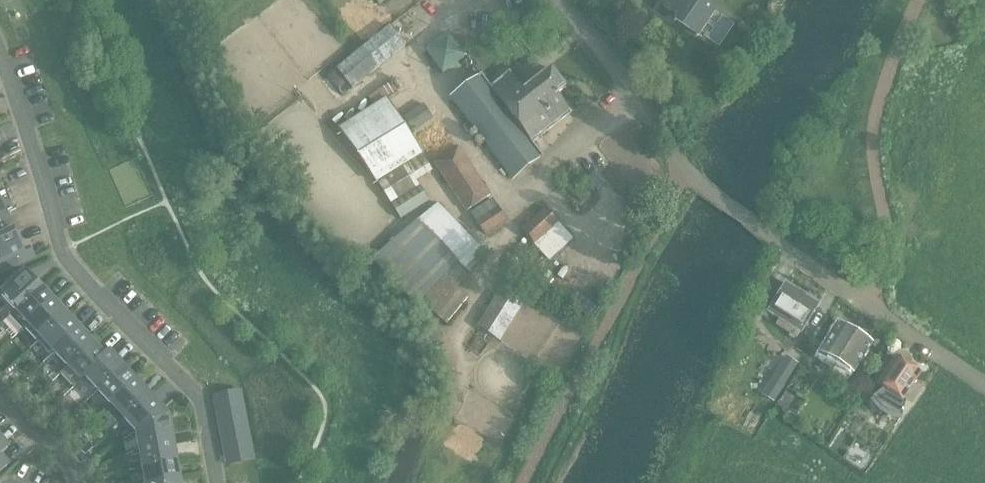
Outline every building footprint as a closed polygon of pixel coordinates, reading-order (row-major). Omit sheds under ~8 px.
[(662,7),(678,18),(674,23),(697,39),(716,11),(700,0),(667,0),(662,7)] [(353,90),(406,47),(390,27),(338,70),(329,78),(343,97),(352,90),(353,90)] [(452,33),(428,50),(444,73),(468,56),(452,33)] [(450,99),(512,180),(542,157),(543,157),(533,143),(571,114),(557,96),(565,89),(551,70),(523,92),(509,73),(490,88),(482,76),(450,99)] [(392,83),(369,99),(374,107),(397,92),(392,83)] [(386,100),(340,130),(376,184),(423,156),(386,100)] [(424,105),(404,118),(413,132),(433,119),(424,105)] [(435,164),(467,212),(490,196),(458,147),(435,164)] [(429,166),(423,156),(376,184),(397,215),(425,196),(413,177),(429,166)] [(566,182),(582,202),(590,195),(575,176),(566,182)] [(471,217),(488,237),(508,221),(498,208),(493,211),(487,205),(471,217)] [(376,258),(416,299),(474,248),(435,206),(376,258)] [(521,231),(550,261),(572,240),(545,209),(521,231)] [(14,233),(5,214),(0,217),(0,240),(14,233)] [(0,240),(0,273),(35,257),(31,249),(23,252),(14,233),(0,240)] [(2,296),(16,310),(39,289),(25,274),(2,296)] [(766,310),(802,332),(820,303),(786,281),(766,310)] [(29,325),(52,303),(39,289),(16,310),(10,316),(23,330),(29,325)] [(456,291),(436,315),(447,324),(468,300),(456,291)] [(479,326),(500,339),(519,309),(497,296),(479,326)] [(29,325),(42,339),(65,317),(52,303),(29,325)] [(414,311),(421,320),(429,314),(422,305),(414,311)] [(65,317),(42,339),(55,353),(78,331),(65,317)] [(833,374),(847,383),(852,374),(873,343),(840,322),(819,353),(839,365),(833,374)] [(426,333),(432,344),(441,340),(435,329),(426,333)] [(68,367),(91,345),(78,331),(55,353),(57,355),(49,362),(60,373),(67,366),(68,367)] [(91,345),(68,367),(61,373),(74,387),(81,381),(82,382),(86,377),(85,377),(104,359),(104,358),(91,345)] [(85,377),(86,377),(98,391),(122,369),(108,354),(104,358),(104,359),(85,377)] [(898,417),(903,418),(907,402),(905,402),(903,401),(920,374),(918,372),(917,367),(913,364),(908,366),(896,358),(879,385),(884,388),(873,398),(875,402),(878,405),(881,409),(885,412),(888,414),(893,416),(898,417)] [(122,369),(98,391),(111,405),(135,383),(122,369)] [(135,383),(111,405),(106,410),(119,425),(124,419),(148,397),(135,383)] [(243,392),(217,397),(229,463),(255,458),(243,392)] [(148,397),(124,419),(138,433),(161,411),(148,397)] [(138,433),(140,449),(172,444),(167,418),(161,411),(138,433)] [(8,448),(0,439),(0,456),(8,448)] [(140,449),(144,468),(176,463),(172,444),(140,449)] [(176,463),(144,468),(147,482),(170,482),(179,481),(176,463)]
